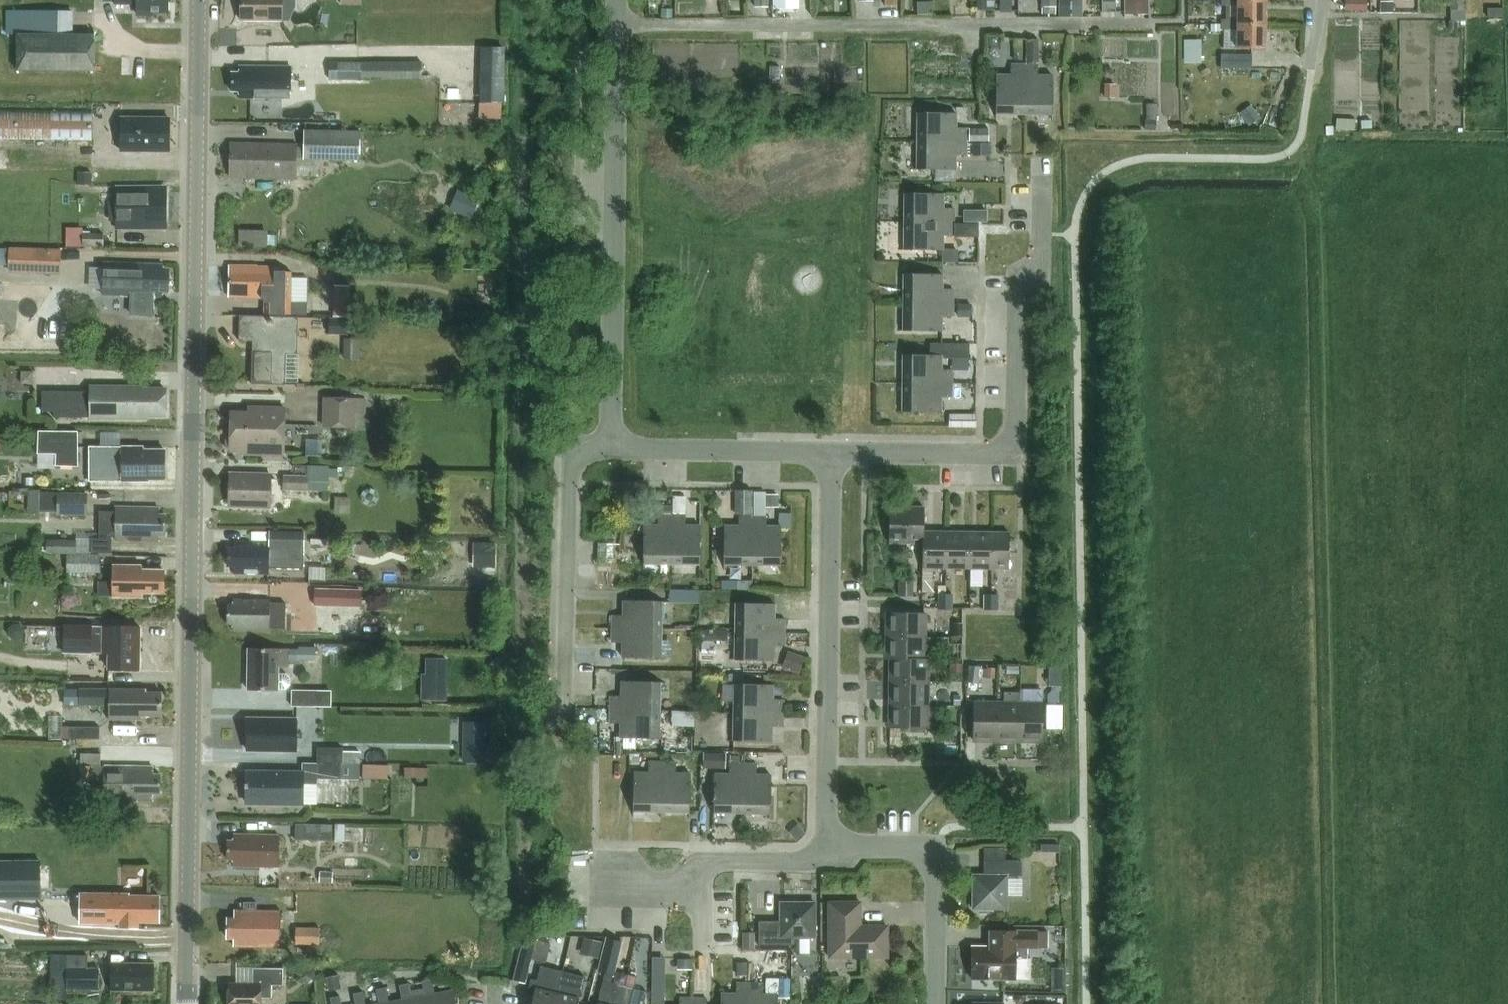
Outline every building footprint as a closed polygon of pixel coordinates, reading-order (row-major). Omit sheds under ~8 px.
[(169,12),(169,1),(171,1),(171,0),(116,0),(116,4),(138,4),(138,15),(151,15),(154,12),(169,12)] [(242,21),(282,21),(282,0),(242,0),(242,21)] [(755,8),(768,8),(769,0),(755,0),(755,8)] [(977,10),(989,10),(989,0),(977,0),(977,10)] [(1055,8),(1056,8),(1056,0),(1041,0),(1041,8),(1055,8)] [(1106,11),(1120,11),(1119,0),(1106,0),(1106,11)] [(1221,6),(1238,6),(1237,21),(1237,23),(1266,24),(1266,0),(1221,0),(1221,6)] [(1346,11),(1368,11),(1367,0),(1345,0),(1346,11)] [(1462,10),(1462,0),(1451,0),(1451,11),(1462,10)] [(662,8),(662,17),(673,17),(674,9),(662,8)] [(1503,8),(1488,8),(1488,18),(1503,17),(1503,8)] [(95,35),(57,35),(58,10),(6,10),(6,34),(18,34),(18,71),(95,71),(95,35)] [(1221,20),(1221,30),(1237,30),(1237,49),(1265,49),(1266,24),(1237,23),(1237,21),(1221,20)] [(1015,39),(1015,59),(1024,59),(1024,39),(1015,39)] [(1027,40),(1027,62),(1039,62),(1039,40),(1027,40)] [(1227,55),(1227,69),(1251,69),(1251,54),(1227,55)] [(330,62),(330,79),(361,79),(361,62),(330,62)] [(996,75),(996,113),(1024,114),(1025,65),(1011,65),(1011,76),(996,75)] [(1025,65),(1024,114),(1053,114),(1053,76),(1038,76),(1038,65),(1025,65)] [(240,99),(291,99),(291,67),(240,66),(240,73),(233,73),(233,91),(240,91),(240,99)] [(1116,98),(1116,84),(1105,84),(1105,98),(1116,98)] [(502,103),(480,103),(480,119),(502,119),(502,103)] [(1254,108),(1242,116),(1249,126),(1261,118),(1257,112),(1254,108)] [(93,112),(0,111),(0,139),(92,140),(93,112)] [(918,112),(918,141),(967,141),(967,128),(956,128),(957,113),(918,112)] [(1336,131),(1354,131),(1354,120),(1355,120),(1355,115),(1337,115),(1337,119),(1336,119),(1336,131)] [(170,118),(122,118),(122,151),(170,151),(170,118)] [(1146,130),(1156,130),(1156,120),(1147,120),(1146,120),(1146,130)] [(1361,121),(1361,129),(1372,128),(1372,120),(1361,121)] [(362,161),(362,130),(306,129),(305,160),(362,161)] [(989,130),(970,130),(970,142),(989,142),(989,130)] [(918,141),(918,169),(956,170),(956,155),(967,155),(967,141),(918,141)] [(992,142),(972,142),(972,154),(992,154),(992,142)] [(238,177),(298,178),(298,144),(231,143),(231,170),(238,170),(238,177)] [(93,186),(93,173),(78,173),(78,186),(93,186)] [(118,202),(118,205),(167,206),(167,192),(160,192),(161,186),(160,186),(118,185),(118,202)] [(479,197),(457,189),(449,209),(471,218),(479,197)] [(906,193),(905,222),(954,222),(954,209),(943,209),(944,194),(906,193)] [(110,204),(109,217),(118,217),(118,228),(160,229),(160,222),(167,222),(167,206),(118,205),(110,204)] [(964,210),(964,221),(988,221),(988,210),(964,210)] [(905,222),(905,250),(943,250),(943,236),(954,236),(954,222),(905,222)] [(954,222),(954,236),(979,236),(979,222),(954,222)] [(269,230),(239,230),(239,247),(269,247),(269,230)] [(82,232),(82,247),(103,248),(103,238),(103,233),(82,232)] [(61,274),(62,249),(10,247),(9,273),(61,274)] [(163,271),(163,265),(123,264),(123,266),(107,266),(106,295),(131,296),(155,296),(162,296),(162,290),(169,290),(169,271),(163,271)] [(263,297),(266,302),(265,314),(307,315),(308,303),(292,302),(292,272),(276,272),(277,267),(257,267),(257,266),(230,265),(229,291),(237,291),(236,297),(263,297)] [(905,274),(904,302),(953,303),(953,289),(943,289),(943,274),(905,274)] [(352,285),(336,285),(335,316),(351,316),(352,285)] [(154,315),(155,296),(131,296),(130,314),(154,315)] [(904,302),(904,331),(942,331),(942,316),(953,316),(953,303),(904,302)] [(958,303),(958,317),(972,317),(972,304),(958,303)] [(255,352),(254,384),(284,385),(285,354),(298,354),(299,317),(240,315),(240,341),(258,341),(258,352),(255,352)] [(329,320),(329,335),(348,335),(348,321),(329,320)] [(346,339),(346,360),(358,361),(359,339),(346,339)] [(970,358),(970,344),(946,344),(946,358),(970,358)] [(903,383),(952,384),(952,370),(947,370),(947,358),(942,358),(942,355),(904,355),(903,383)] [(903,383),(903,411),(941,412),(941,397),(952,397),(952,384),(903,383)] [(167,415),(167,390),(139,389),(139,387),(91,386),(91,392),(44,391),(44,411),(56,411),(56,417),(146,418),(149,415),(167,415)] [(324,397),(323,427),(356,429),(357,413),(366,414),(367,399),(324,397)] [(285,407),(259,407),(257,407),(249,414),(232,413),(231,440),(229,440),(229,447),(231,450),(238,450),(238,454),(284,455),(285,407)] [(39,431),(38,453),(56,454),(56,467),(78,467),(79,432),(39,431)] [(166,480),(166,450),(144,450),(144,447),(90,447),(90,482),(149,481),(149,480),(166,480)] [(308,466),(308,475),(309,475),(309,490),(329,491),(329,477),(338,477),(338,468),(330,468),(330,466),(308,466)] [(236,499),(236,505),(271,507),(272,475),(236,474),(236,481),(230,481),(230,499),(236,499)] [(283,475),(283,490),(309,490),(309,475),(308,475),(283,475)] [(57,511),(57,493),(57,490),(40,490),(39,510),(57,511)] [(753,514),(753,490),(737,490),(737,514),(753,514)] [(0,491),(0,500),(8,500),(8,492),(0,491)] [(89,513),(89,494),(57,493),(57,511),(57,512),(89,513)] [(768,493),(768,505),(779,505),(779,493),(768,493)] [(686,513),(686,496),(674,496),(673,513),(686,513)] [(112,537),(116,537),(116,540),(159,541),(159,534),(166,535),(166,515),(159,515),(160,508),(117,507),(117,511),(99,510),(100,533),(100,538),(92,538),(92,539),(91,553),(111,553),(112,537)] [(890,507),(890,543),(906,543),(907,507),(890,507)] [(924,532),(925,507),(907,507),(906,543),(923,543),(924,543),(924,532)] [(644,525),(644,563),(672,563),(673,514),(659,514),(659,525),(644,525)] [(673,514),(672,563),(701,564),(701,526),(686,525),(686,515),(673,514)] [(724,526),(724,564),(753,564),(753,515),(739,515),(739,526),(724,526)] [(766,526),(767,516),(753,515),(753,564),(781,565),(781,528),(781,526),(779,526),(766,526)] [(305,532),(270,532),(270,542),(236,541),(236,548),(229,548),(228,566),(235,566),(235,573),(270,574),(270,568),(304,569),(305,532)] [(944,532),(924,532),(924,543),(923,543),(923,568),(944,568),(944,532)] [(944,532),(944,568),(965,568),(966,532),(944,532)] [(966,532),(965,568),(987,568),(987,532),(966,532)] [(987,532),(987,568),(1009,569),(1010,533),(987,532)] [(47,538),(47,552),(77,552),(77,538),(47,538)] [(77,538),(77,552),(91,553),(92,539),(77,538)] [(67,573),(100,573),(100,555),(67,556),(67,573)] [(142,593),(165,593),(165,570),(143,570),(143,566),(113,565),(113,597),(142,597),(142,593)] [(328,565),(311,565),(311,580),(328,580),(328,565)] [(753,588),(753,579),(739,579),(739,588),(753,588)] [(316,589),(315,605),(362,606),(362,589),(316,589)] [(233,624),(233,630),(270,631),(270,629),(286,629),(286,603),(271,603),(271,600),(234,599),(234,605),(228,605),(228,624),(233,624)] [(613,615),(612,628),(661,630),(662,601),(624,600),(624,615),(613,615)] [(737,603),(736,631),(785,632),(785,619),(775,619),(775,604),(737,603)] [(889,612),(888,636),(924,636),(925,613),(889,612)] [(9,628),(9,634),(13,638),(19,638),(23,634),(23,628),(19,624),(13,624),(9,628)] [(65,625),(65,653),(92,654),(92,653),(104,653),(104,626),(92,626),(65,625)] [(141,627),(104,626),(104,653),(110,654),(110,670),(140,670),(141,627)] [(612,628),(612,642),(623,642),(623,657),(661,658),(661,630),(612,628)] [(723,640),(723,629),(703,629),(703,640),(723,640)] [(736,631),(735,660),(774,661),(774,646),(785,646),(785,632),(736,631)] [(888,636),(888,659),(892,659),(924,659),(924,658),(924,636),(888,636)] [(300,650),(249,649),(248,689),(285,690),(290,685),(290,679),(285,674),(279,674),(279,666),(288,666),(288,663),(300,663),(300,659),(316,660),(316,648),(300,647),(300,650)] [(802,674),(807,657),(792,652),(786,669),(802,674)] [(448,658),(426,658),(426,673),(422,673),(422,699),(447,700),(448,658)] [(892,659),(892,681),(928,682),(928,659),(924,658),(924,659),(892,659)] [(951,664),(951,673),(962,673),(962,664),(951,664)] [(1049,684),(1049,687),(1052,687),(1061,687),(1061,665),(1049,665),(1049,666),(1049,684)] [(969,666),(968,683),(981,683),(982,667),(969,666)] [(987,668),(987,678),(995,678),(996,668),(987,668)] [(611,696),(611,709),(660,710),(660,682),(622,681),(622,696),(611,696)] [(892,681),(891,703),(927,704),(928,682),(892,681)] [(735,684),(735,712),(784,713),(784,700),(773,699),(773,685),(735,684)] [(1061,687),(1052,687),(1052,690),(1048,694),(1048,701),(1056,701),(1060,701),(1060,694),(1060,690),(1061,690),(1061,687)] [(82,704),(110,704),(110,720),(142,720),(142,716),(163,716),(163,693),(147,692),(147,689),(110,690),(82,689),(82,704)] [(292,690),(292,705),(331,705),(331,690),(319,690),(292,690)] [(891,703),(891,728),(927,728),(927,704),(891,703)] [(974,703),(973,739),(996,740),(997,704),(974,703)] [(997,704),(996,740),(1019,740),(1020,704),(997,704)] [(1020,704),(1019,740),(1043,740),(1043,705),(1020,704)] [(1061,704),(1048,704),(1048,728),(1061,728),(1061,704)] [(611,709),(611,723),(621,723),(621,736),(621,738),(622,738),(659,739),(660,710),(611,709)] [(735,712),(734,741),(772,741),(773,727),(783,727),(784,713),(735,712)] [(693,713),(672,713),(672,727),(693,727),(693,713)] [(248,718),(247,750),(297,750),(297,719),(248,718)] [(100,728),(70,727),(70,740),(100,740),(100,728)] [(601,736),(601,755),(622,755),(622,738),(621,738),(621,736),(601,736)] [(680,740),(677,743),(676,752),(693,753),(694,736),(690,736),(686,737),(683,738),(680,740)] [(463,741),(463,760),(485,760),(485,741),(463,741)] [(303,773),(247,772),(247,803),(318,804),(318,779),(360,780),(360,752),(343,751),(343,748),(318,748),(318,763),(303,763),(303,773)] [(92,786),(105,787),(105,800),(153,801),(153,793),(161,793),(161,774),(154,774),(154,767),(101,766),(102,753),(71,753),(71,766),(80,766),(80,781),(92,781),(92,786)] [(634,773),(633,811),(662,811),(663,762),(649,762),(649,773),(634,773)] [(663,762),(662,811),(690,812),(691,774),(676,773),(676,763),(663,762)] [(715,774),(714,812),(743,813),(744,764),(730,763),(730,774),(715,774)] [(744,764),(743,813),(771,813),(772,775),(757,775),(757,764),(744,764)] [(361,779),(388,779),(388,765),(361,765),(361,779)] [(415,777),(428,777),(428,768),(404,768),(404,777),(415,777)] [(806,832),(798,823),(789,831),(797,840),(806,832)] [(296,840),(332,841),(332,825),(296,824),(296,840)] [(280,835),(234,834),(234,841),(228,840),(228,859),(234,859),(234,865),(279,866),(280,835)] [(973,874),(973,909),(979,909),(979,911),(980,913),(988,913),(990,911),(990,909),(1007,909),(1008,875),(1022,875),(1022,860),(990,860),(990,875),(973,874)] [(42,899),(41,861),(0,861),(0,899),(42,899)] [(138,921),(159,921),(159,897),(129,897),(129,895),(82,895),(82,922),(122,922),(122,927),(138,927),(138,921)] [(759,921),(759,945),(782,945),(782,937),(795,937),(816,937),(815,902),(781,902),(781,921),(759,921)] [(830,902),(830,957),(888,957),(888,926),(861,926),(861,902),(830,902)] [(281,911),(235,911),(235,918),(228,918),(228,938),(235,938),(235,945),(280,946),(281,911)] [(296,945),(320,945),(320,928),(296,927),(296,945)] [(756,949),(756,931),(745,931),(745,949),(756,949)] [(1038,931),(1009,931),(991,931),(991,947),(972,947),(972,979),(1016,979),(1016,947),(1049,948),(1049,931),(1038,931)] [(515,981),(526,983),(537,937),(526,934),(522,951),(519,951),(518,955),(521,955),(515,981)] [(782,937),(782,945),(795,945),(795,937),(782,937)] [(601,958),(604,943),(587,939),(584,954),(601,958)] [(616,975),(624,943),(607,939),(599,970),(616,975)] [(786,963),(786,951),(759,950),(758,962),(786,963)] [(67,969),(87,969),(87,956),(67,956),(67,969)] [(678,959),(678,970),(693,970),(693,959),(678,959)] [(737,962),(736,974),(748,975),(748,962),(737,962)] [(111,989),(154,990),(155,964),(112,963),(111,989)] [(306,966),(298,971),(298,980),(307,985),(315,980),(314,970),(306,966)] [(563,971),(541,966),(537,981),(531,979),(528,994),(534,996),(532,1003),(555,1003),(563,971)] [(262,998),(272,998),(272,985),(284,985),(284,968),(253,968),(253,984),(229,983),(229,1003),(261,1003),(262,998)] [(99,969),(87,969),(67,969),(67,990),(99,991),(99,969)] [(711,991),(711,969),(695,969),(694,998),(707,998),(708,998),(709,991),(711,991)] [(555,1003),(578,1003),(585,976),(584,976),(563,971),(555,1003)] [(341,988),(339,975),(326,978),(329,990),(341,988)] [(767,978),(766,994),(778,995),(779,978),(767,978)] [(423,981),(424,988),(425,996),(430,995),(432,1003),(457,1003),(454,990),(435,994),(433,979),(423,981)] [(626,986),(604,981),(598,1002),(598,1003),(621,1003),(626,986)] [(400,985),(402,1000),(407,999),(408,1003),(432,1003),(430,995),(425,996),(412,998),(411,990),(410,983),(400,985)] [(721,1003),(750,1003),(750,983),(736,983),(736,994),(721,993),(721,1003)] [(750,1003),(778,1003),(778,996),(778,995),(766,994),(763,994),(763,984),(750,983),(750,1003)] [(634,988),(626,986),(621,1003),(630,1003),(634,988)] [(377,989),(377,991),(378,999),(379,1003),(384,1003),(408,1003),(407,999),(402,1000),(389,1002),(387,987),(377,989)] [(354,993),(355,1003),(366,1003),(364,991),(354,993)] [(331,998),(332,1003),(342,1003),(341,996),(331,998)]
